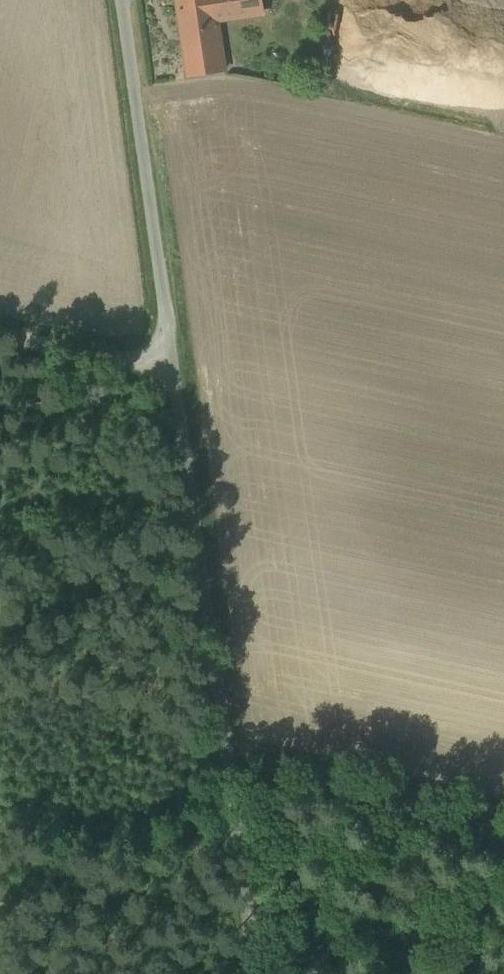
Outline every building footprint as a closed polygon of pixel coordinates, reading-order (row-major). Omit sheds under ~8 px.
[(189,74),(226,69),(219,19),(264,12),(262,0),(178,0),(189,74)]
